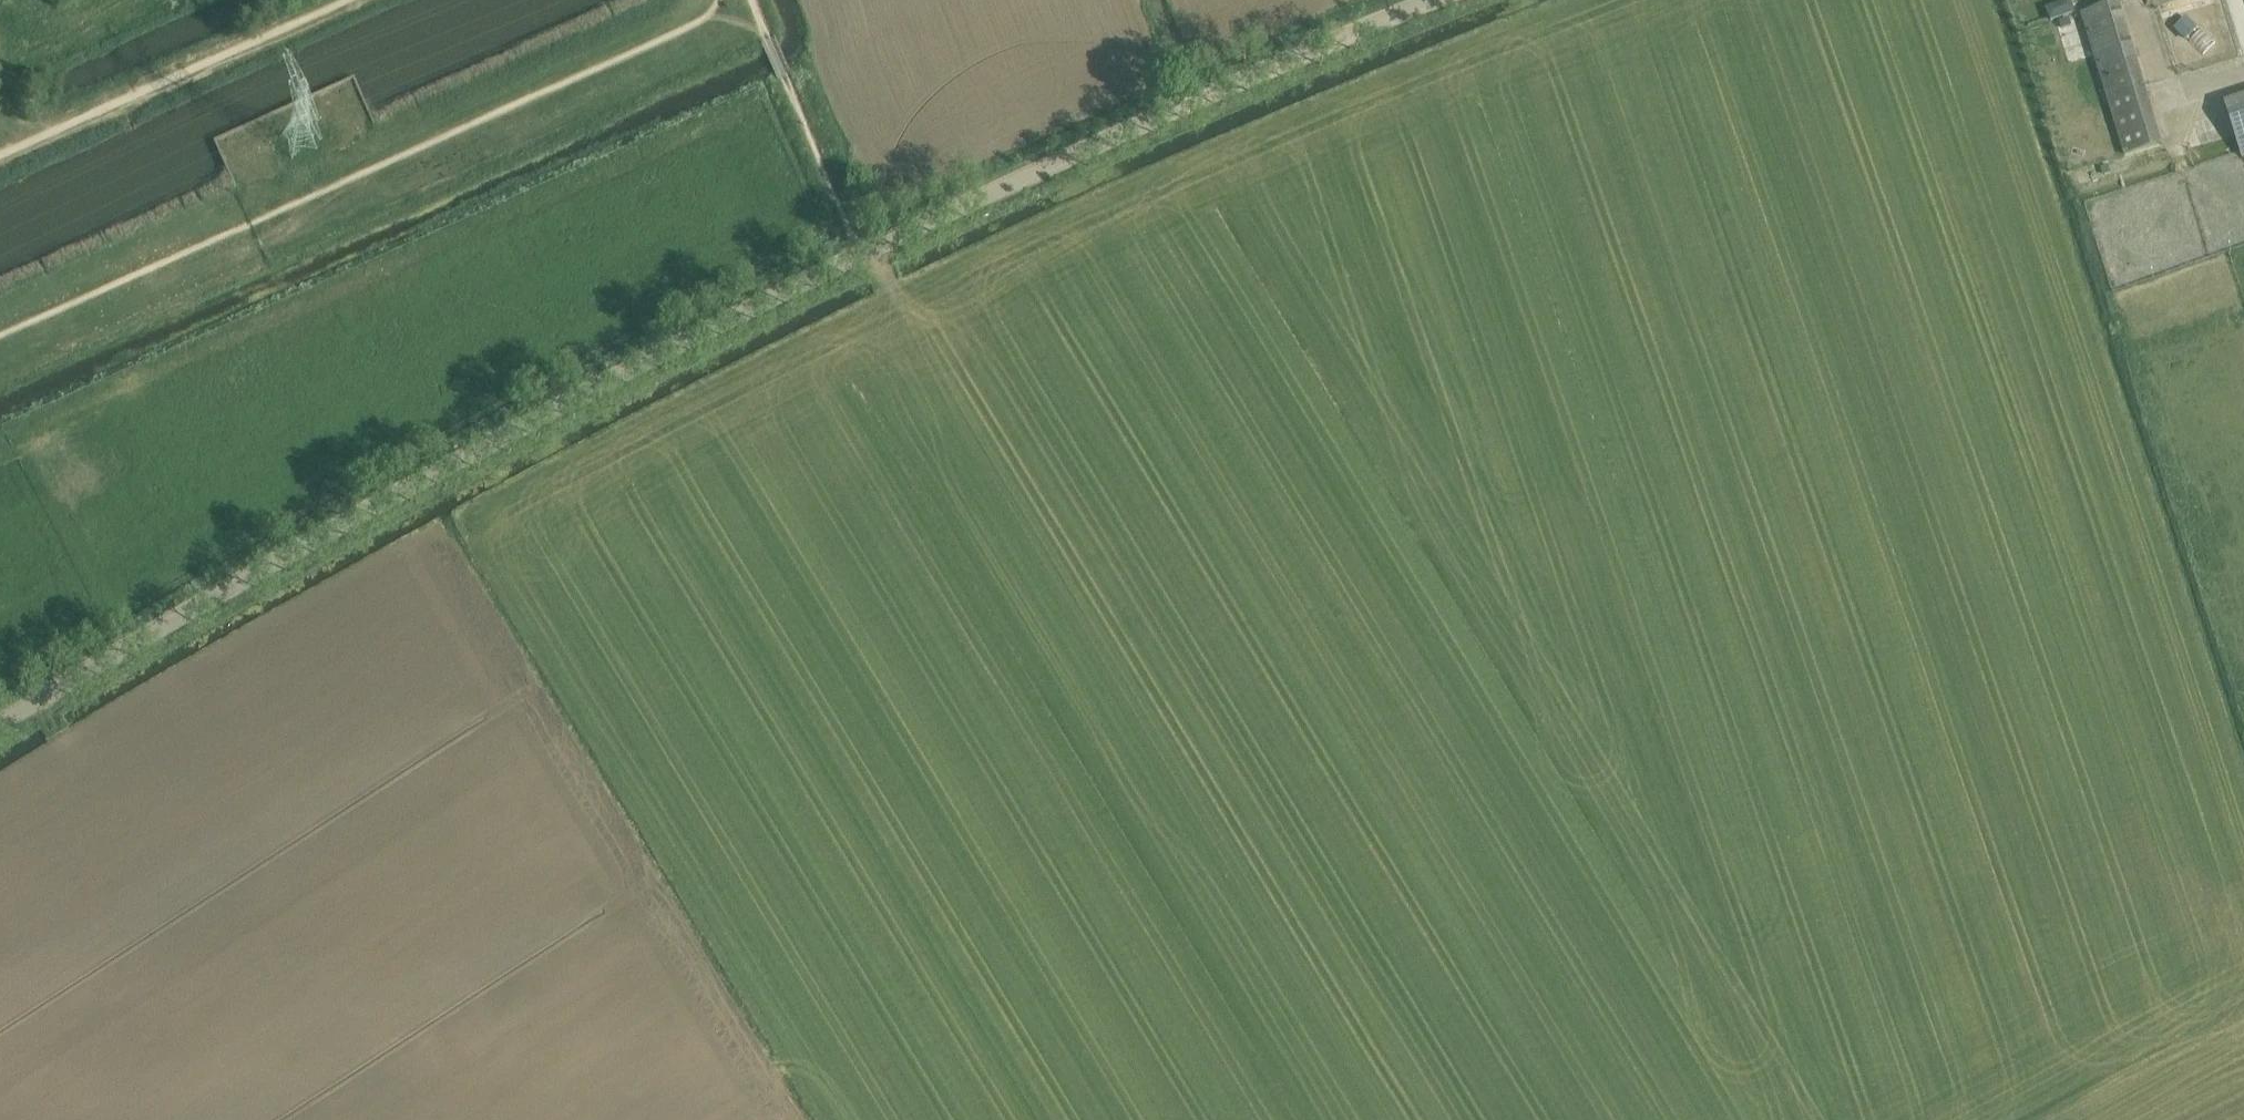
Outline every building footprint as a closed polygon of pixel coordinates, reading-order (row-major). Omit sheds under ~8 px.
[(2050,6),(2044,8),(2049,21),(2059,18),(2056,7),(2050,6)] [(2119,7),(2083,18),(2126,159),(2163,148),(2119,7)] [(2187,20),(2177,29),(2186,38),(2195,28),(2187,20)] [(2224,102),(2241,156),(2243,155),(2243,96),(2224,102)]
